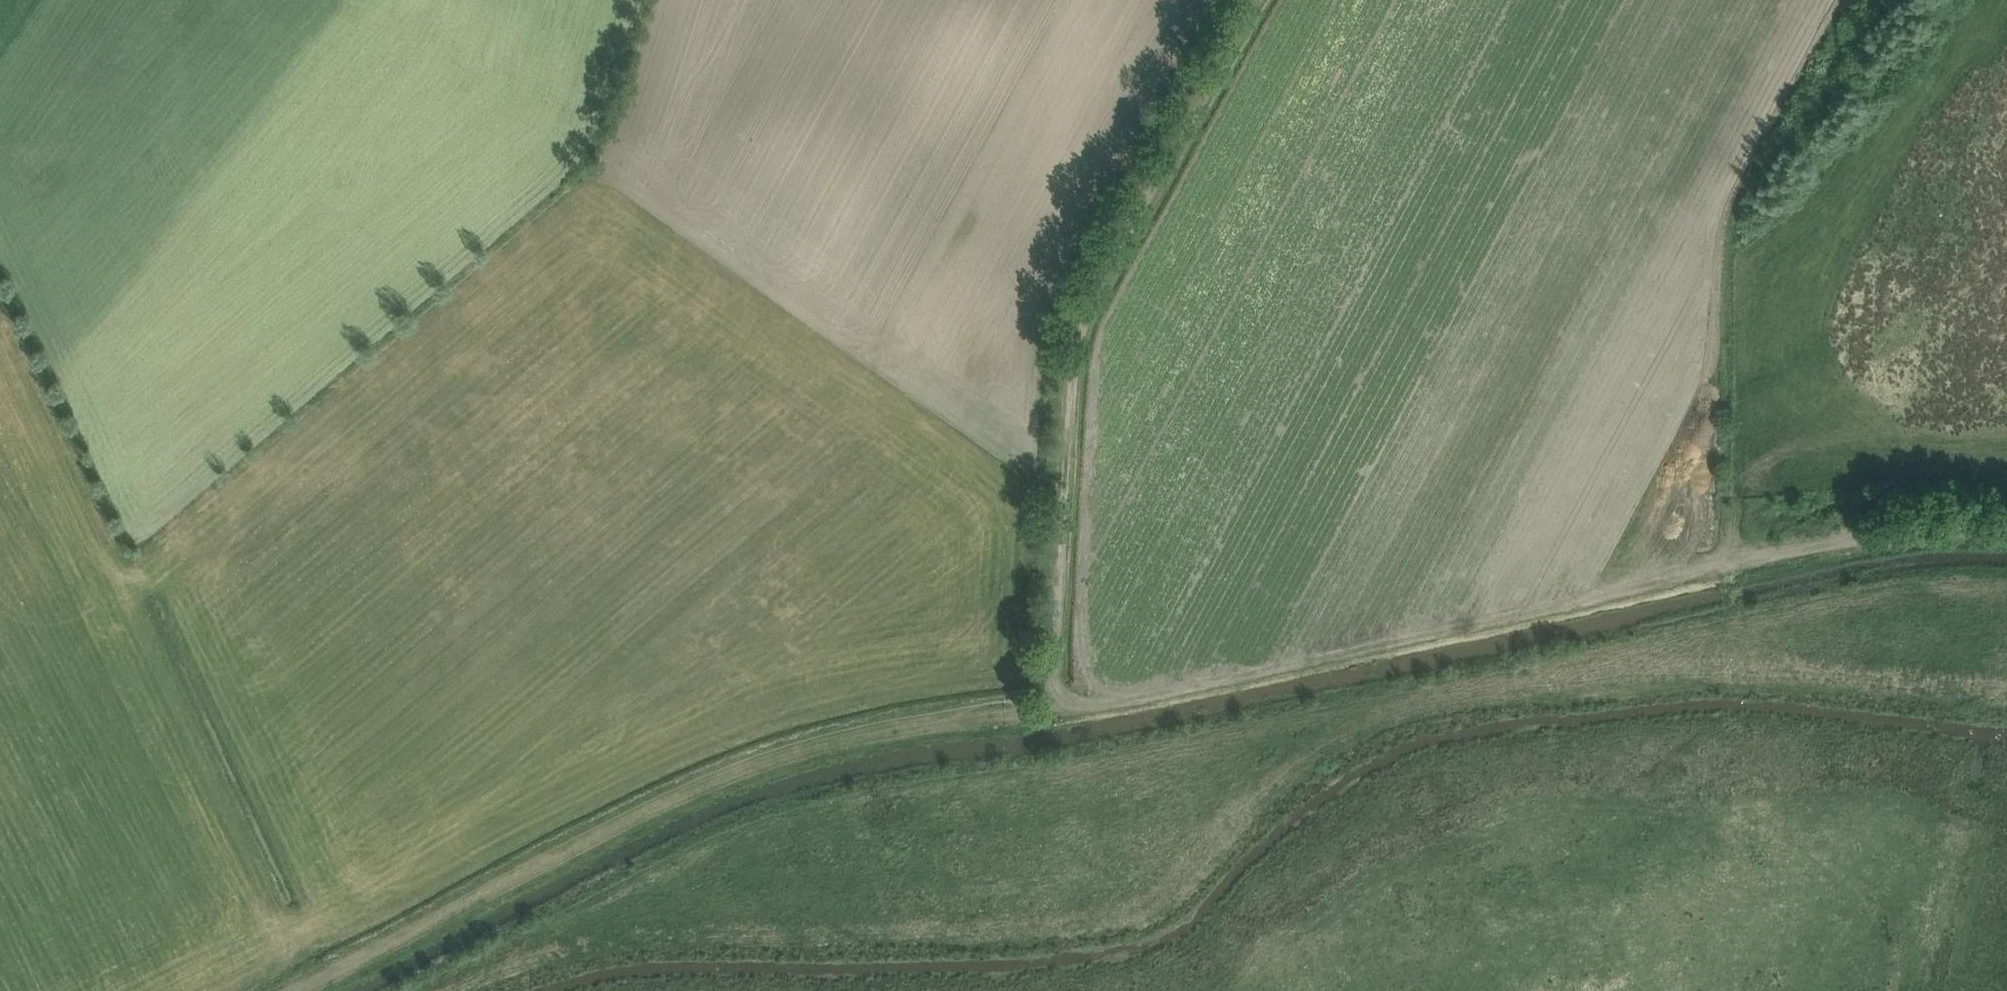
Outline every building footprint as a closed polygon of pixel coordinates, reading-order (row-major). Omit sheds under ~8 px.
[(301,105),(318,111),(321,101),(305,95),(301,105)]
